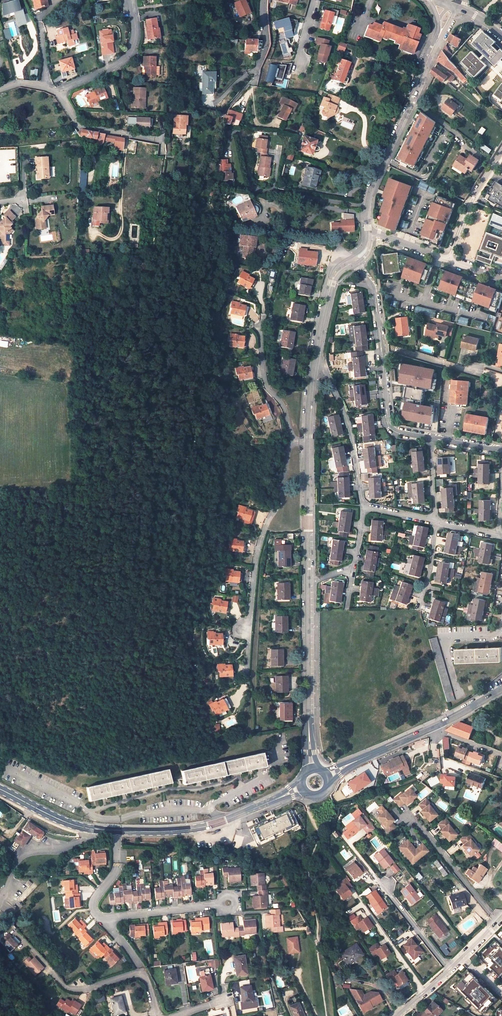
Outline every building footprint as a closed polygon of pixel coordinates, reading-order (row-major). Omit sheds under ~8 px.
[(2,3),(2,15),(9,13),(8,10),(14,9),(15,11),(14,12),(17,26),(24,24),(21,10),(20,10),(19,8),(17,0),(15,0),(2,3)] [(35,9),(44,8),(42,0),(33,0),(35,9)] [(249,12),(244,0),(241,0),(234,3),(240,16),(249,12)] [(338,11),(331,9),(330,12),(324,10),(319,28),(329,31),(333,15),(337,16),(338,11)] [(158,38),(157,33),(159,33),(158,25),(156,25),(155,19),(146,20),(147,27),(148,27),(149,29),(147,30),(148,39),(158,38)] [(283,28),(286,39),(293,37),(298,21),(289,19),(274,22),(275,30),(283,28)] [(395,28),(382,23),(380,26),(373,24),(372,27),(370,26),(366,25),(362,35),(371,39),(371,37),(378,40),(379,37),(380,35),(386,38),(391,39),(394,41),(400,43),(399,45),(398,47),(406,50),(405,52),(411,54),(416,43),(414,42),(417,34),(416,34),(418,29),(407,25),(405,29),(404,31),(400,30),(395,28)] [(65,41),(67,40),(69,46),(75,44),(73,40),(77,39),(76,34),(74,35),(72,31),(68,32),(67,28),(57,31),(58,36),(56,37),(58,44),(65,41)] [(111,42),(109,42),(108,30),(99,32),(102,54),(113,52),(111,42)] [(495,66),(501,58),(501,52),(499,49),(493,43),(494,42),(483,32),(472,44),(495,66)] [(458,46),(461,39),(452,34),(448,41),(458,46)] [(328,41),(316,38),(315,43),(320,44),(318,53),(319,53),(317,60),(325,62),(329,46),(327,46),(328,41)] [(250,40),(245,40),(244,51),(249,51),(254,51),(260,50),(262,44),(261,41),(259,40),(255,40),(250,40)] [(285,57),(291,55),(287,42),(281,44),(285,57)] [(336,48),(343,51),(345,44),(339,42),(336,48)] [(454,55),(448,50),(445,53),(450,59),(454,55)] [(449,67),(453,70),(456,67),(450,59),(445,53),(443,51),(440,56),(438,61),(449,67)] [(472,51),(463,62),(470,69),(469,70),(475,77),(486,66),(472,51)] [(155,57),(143,57),(143,66),(145,66),(145,69),(145,76),(155,76),(155,57)] [(59,61),(62,72),(74,68),(72,65),(70,58),(59,61)] [(349,63),(336,59),(335,63),(338,65),(338,66),(336,71),(335,73),(334,72),(331,79),(344,84),(346,83),(347,79),(347,78),(344,77),(347,68),(349,63)] [(270,64),(265,80),(272,82),(271,84),(277,86),(277,83),(283,84),(284,78),(283,78),(284,74),(289,75),(292,63),(283,62),(282,65),(277,64),(276,65),(270,64)] [(448,71),(445,75),(434,67),(433,70),(431,72),(443,81),(447,77),(451,81),(455,77),(450,72),(448,71)] [(456,67),(453,70),(453,71),(455,73),(461,78),(464,76),(462,74),(457,68),(456,67)] [(75,73),(74,71),(74,68),(62,72),(64,77),(75,73)] [(203,94),(211,94),(211,88),(211,82),(214,82),(214,72),(203,72),(203,94)] [(102,87),(93,91),(94,92),(95,93),(92,95),(91,93),(86,96),(90,105),(99,101),(107,98),(102,87)] [(133,100),(131,100),(131,107),(144,108),(145,89),(133,88),(133,98),(133,100)] [(323,106),(323,108),(321,111),(323,114),(328,116),(331,115),(332,112),(336,113),(338,108),(336,107),(340,97),(329,93),(327,98),(323,96),(320,104),(323,106)] [(294,103),(282,97),(279,103),(282,105),(276,116),(284,120),(290,109),(291,110),(294,103)] [(443,108),(451,115),(459,104),(450,98),(443,108)] [(225,114),(222,123),(232,125),(233,124),(234,121),(234,119),(239,120),(241,114),(237,113),(232,111),(228,110),(226,115),(225,114)] [(407,142),(405,141),(396,158),(400,160),(399,162),(409,168),(410,165),(413,167),(425,144),(424,143),(428,137),(429,138),(434,128),(433,127),(436,122),(422,112),(417,124),(416,126),(414,125),(408,135),(411,136),(409,139),(407,142)] [(185,134),(186,116),(174,115),(173,133),(185,134)] [(149,128),(149,118),(136,117),(135,126),(144,126),(144,128),(149,128)] [(302,123),(298,130),(302,132),(303,130),(305,131),(307,125),(302,123)] [(114,145),(122,146),(123,138),(98,133),(82,130),(80,136),(96,139),(95,141),(96,143),(100,144),(103,142),(103,140),(115,142),(114,145)] [(257,147),(257,151),(261,152),(267,153),(267,149),(266,149),(268,136),(260,134),(260,138),(256,137),(255,147),(257,147)] [(317,147),(319,142),(304,137),(299,150),(310,155),(312,149),(316,150),(318,150),(318,149),(317,147)] [(481,147),(489,152),(491,149),(483,143),(481,147)] [(465,159),(466,159),(460,155),(454,165),(466,173),(468,168),(469,169),(470,168),(473,170),(479,160),(471,155),(468,160),(467,161),(465,159)] [(267,157),(260,156),(257,175),(270,177),(271,168),(269,168),(271,157),(267,157)] [(46,158),(34,158),(34,168),(36,168),(37,172),(35,172),(35,179),(42,179),(45,177),(47,177),(46,168),(46,158)] [(221,168),(221,171),(230,170),(230,165),(228,165),(228,159),(222,159),(223,168),(221,168)] [(302,184),(314,187),(316,180),(317,176),(318,176),(319,171),(306,168),(302,184)] [(230,173),(230,170),(222,171),(223,180),(227,180),(228,179),(233,179),(233,173),(230,173)] [(390,178),(384,191),(387,192),(386,195),(381,210),(384,212),(381,221),(386,223),(385,226),(395,229),(404,204),(403,204),(405,199),(406,199),(411,186),(390,178)] [(419,179),(416,185),(426,190),(429,184),(419,179)] [(496,183),(492,189),(493,190),(490,194),(489,193),(488,195),(486,199),(495,205),(496,204),(501,207),(501,187),(496,183)] [(430,184),(427,190),(433,193),(436,187),(430,184)] [(411,195),(408,202),(415,204),(417,198),(411,195)] [(448,199),(437,195),(428,220),(429,221),(428,224),(427,223),(421,239),(440,246),(446,230),(445,230),(446,228),(446,227),(447,227),(456,203),(448,200),(448,199)] [(233,207),(239,220),(252,214),(253,217),(254,216),(255,215),(256,214),(257,212),(257,210),(256,208),(255,207),(254,205),(252,204),(250,200),(233,207)] [(36,217),(34,220),(35,230),(43,229),(42,220),(45,218),(47,215),(53,215),(53,205),(41,206),(41,210),(38,213),(40,215),(36,217)] [(97,208),(93,207),(93,222),(99,223),(104,223),(105,217),(107,217),(107,210),(97,210),(97,208)] [(428,211),(422,208),(419,215),(426,218),(428,211)] [(1,238),(1,241),(8,242),(9,235),(12,231),(9,226),(11,224),(9,222),(15,217),(9,211),(3,216),(5,218),(3,220),(4,223),(2,224),(0,222),(0,236),(1,238)] [(332,223),(332,234),(342,234),(342,231),(350,231),(350,221),(353,220),(353,214),(343,213),(343,220),(341,220),(341,223),(332,223)] [(489,225),(501,230),(501,217),(494,213),(489,225)] [(240,223),(253,217),(252,214),(239,220),(240,223)] [(408,222),(402,220),(399,226),(406,229),(408,222)] [(487,232),(480,250),(491,254),(489,259),(478,255),(476,259),(491,265),(494,256),(501,259),(501,239),(487,232)] [(256,236),(241,235),(239,245),(243,245),(242,257),(251,258),(253,259),(254,247),(256,236)] [(314,265),(316,252),(306,251),(304,264),(314,265)] [(401,253),(386,254),(386,262),(388,262),(388,272),(402,271),(402,269),(404,269),(406,270),(404,276),(426,285),(434,265),(425,262),(420,260),(419,262),(416,261),(417,259),(404,254),(401,255),(401,253)] [(441,268),(434,285),(450,291),(451,288),(454,289),(452,293),(465,298),(480,303),(482,299),(484,300),(483,304),(492,307),(492,304),(500,307),(501,300),(501,290),(496,288),(489,285),(488,289),(485,288),(486,286),(459,276),(458,278),(455,277),(457,273),(450,271),(441,268)] [(248,288),(253,280),(247,276),(247,275),(242,272),(239,277),(240,278),(238,282),(248,288)] [(298,294),(308,296),(311,280),(301,278),(298,294)] [(362,303),(361,303),(359,293),(350,295),(351,305),(352,314),(362,313),(361,307),(363,307),(362,303)] [(231,313),(243,316),(245,306),(238,305),(238,304),(232,302),(231,308),(232,308),(231,313)] [(290,320),(300,322),(303,306),(293,304),(290,320)] [(438,311),(417,306),(415,313),(436,318),(438,311)] [(453,315),(442,312),(440,319),(451,321),(453,315)] [(491,314),(488,320),(494,322),(497,316),(491,314)] [(459,316),(458,323),(468,326),(470,319),(459,316)] [(396,318),(397,327),(399,326),(400,335),(409,334),(407,317),(396,318)] [(485,322),(475,320),(473,327),(483,329),(485,322)] [(437,323),(437,325),(430,324),(429,327),(427,327),(426,334),(430,335),(430,337),(434,338),(435,336),(436,333),(439,334),(446,336),(446,335),(448,328),(448,326),(437,323)] [(355,350),(365,349),(365,345),(364,340),(366,340),(365,336),(364,336),(363,326),(352,327),(353,329),(353,333),(349,334),(349,338),(350,341),(354,341),(354,343),(355,350)] [(280,346),(290,348),(293,332),(283,331),(280,346)] [(230,345),(242,347),(243,337),(237,336),(237,335),(230,334),(230,340),(231,340),(230,345)] [(462,344),(466,345),(466,348),(468,348),(470,349),(476,350),(478,339),(464,336),(462,344)] [(351,352),(352,365),(352,366),(347,367),(348,369),(348,370),(352,370),(353,378),(363,377),(363,371),(364,371),(364,367),(362,367),(361,357),(360,351),(351,352)] [(280,374),(290,376),(293,359),(283,357),(280,374)] [(426,368),(403,363),(401,370),(401,372),(403,372),(402,378),(401,382),(408,384),(407,387),(405,398),(405,402),(422,405),(422,401),(425,387),(435,389),(437,379),(436,379),(434,378),(435,373),(435,370),(425,368),(426,368)] [(239,379),(251,377),(249,367),(242,368),(242,367),(236,368),(237,374),(238,374),(239,379)] [(451,403),(468,404),(469,381),(453,380),(451,403)] [(365,399),(365,395),(363,396),(362,385),(352,386),(352,389),(349,390),(350,397),(350,401),(354,401),(354,406),(364,405),(364,400),(365,399)] [(435,389),(425,387),(422,401),(424,401),(426,390),(434,391),(435,389)] [(422,405),(405,402),(404,406),(406,407),(404,415),(404,418),(420,421),(421,419),(433,422),(434,407),(422,405)] [(257,418),(268,414),(265,405),(258,408),(258,406),(252,409),(254,414),(255,414),(257,418)] [(485,417),(472,414),(471,416),(468,415),(465,430),(486,433),(489,419),(485,418),(485,417)] [(340,425),(339,425),(336,415),(326,417),(329,428),(324,429),(325,433),(330,432),(331,437),(341,435),(339,429),(341,429),(340,425)] [(363,440),(373,440),(373,435),(372,435),(372,430),(373,430),(373,426),(371,426),(370,416),(360,417),(361,424),(356,424),(357,427),(357,432),(362,432),(363,440)] [(343,451),(342,452),(341,446),(336,447),(335,445),(331,446),(333,458),(335,468),(337,468),(345,466),(343,456),(344,455),(343,451)] [(364,458),(366,458),(367,468),(368,473),(378,472),(377,468),(382,468),(381,456),(376,456),(375,447),(365,448),(366,454),(364,454),(364,458)] [(424,471),(423,460),(425,460),(424,456),(423,456),(422,451),(418,451),(417,451),(417,448),(412,448),(413,461),(414,471),(424,471)] [(439,474),(449,473),(448,457),(438,458),(439,474)] [(488,484),(489,474),(490,474),(490,470),(489,469),(489,464),(484,464),(484,461),(479,461),(479,469),(474,469),(474,473),(479,473),(479,484),(488,484)] [(345,466),(337,468),(338,474),(339,474),(346,473),(347,473),(346,466),(345,466)] [(347,497),(347,487),(348,487),(348,483),(347,483),(346,478),(346,473),(339,474),(339,478),(336,478),(336,483),(333,483),(334,488),(334,492),(337,492),(337,498),(347,497)] [(370,487),(372,487),(372,498),(382,497),(382,491),(386,491),(386,487),(386,482),(382,483),(381,483),(381,478),(371,478),(371,483),(370,484),(368,484),(368,487),(370,487)] [(412,484),(412,485),(408,485),(409,493),(409,497),(413,497),(414,503),(424,503),(423,492),(425,492),(424,488),(423,488),(422,483),(412,484)] [(455,512),(454,507),(455,507),(454,497),(454,488),(444,488),(444,494),(443,494),(443,498),(444,498),(445,508),(448,508),(448,512),(455,512)] [(489,520),(490,510),(491,510),(491,506),(490,506),(490,500),(480,500),(480,510),(475,510),(475,513),(479,513),(479,520),(489,520)] [(240,518),(248,520),(251,511),(245,509),(245,508),(239,506),(237,511),(238,512),(237,516),(240,518)] [(349,527),(349,524),(348,523),(349,513),(339,511),(338,522),(333,521),(333,526),(337,526),(337,531),(339,532),(339,535),(346,536),(347,533),(346,533),(347,527),(349,527)] [(372,521),(371,531),(370,531),(370,535),(371,535),(371,541),(381,541),(381,536),(381,532),(382,521),(372,521)] [(409,539),(413,540),(412,545),(422,547),(423,542),(424,542),(425,538),(424,538),(426,528),(416,525),(416,526),(414,536),(411,535),(410,535),(409,539)] [(451,533),(448,543),(447,543),(446,546),(447,547),(446,552),(456,554),(457,550),(462,551),(463,547),(458,545),(460,535),(451,533)] [(229,550),(241,551),(243,542),(236,541),(236,539),(230,539),(229,544),(230,545),(229,550)] [(339,561),(340,551),(342,551),(343,547),(341,547),(342,541),(332,540),(330,549),(324,548),(324,553),(330,554),(329,560),(331,560),(330,564),(338,564),(338,561),(339,561)] [(492,565),(494,555),(492,555),(490,555),(492,545),(482,543),(481,550),(476,548),(475,552),(475,555),(480,556),(478,562),(492,565)] [(288,567),(288,551),(289,551),(289,545),(280,545),(274,545),(274,551),(278,551),(278,567),(288,567)] [(374,569),(374,567),(378,567),(379,562),(379,559),(376,559),(377,552),(374,552),(375,547),(369,545),(368,551),(367,551),(366,556),(365,556),(365,557),(364,560),(363,559),(362,563),(363,563),(365,563),(363,570),(367,571),(366,576),(372,577),(373,572),(374,569)] [(407,574),(417,577),(420,567),(421,568),(422,563),(421,563),(422,558),(412,555),(412,557),(409,556),(409,559),(406,558),(405,563),(406,563),(410,564),(410,567),(407,574)] [(438,571),(439,571),(437,581),(447,583),(449,576),(453,577),(453,574),(455,563),(451,562),(451,564),(441,562),(440,567),(438,567),(438,571)] [(226,580),(238,582),(239,572),(232,571),(232,570),(226,569),(225,575),(226,575),(226,580)] [(492,584),(490,584),(492,574),(482,572),(481,579),(476,578),(476,581),(474,590),(479,591),(478,593),(483,594),(484,592),(488,593),(489,588),(491,588),(492,584)] [(328,601),(338,602),(340,592),(342,592),(342,588),(341,588),(341,583),(331,581),(331,587),(326,586),(326,585),(321,585),(319,586),(319,589),(325,590),(325,593),(326,593),(330,594),(328,601)] [(359,590),(361,591),(360,601),(370,602),(371,595),(378,596),(378,593),(379,589),(372,587),(372,583),(362,582),(362,587),(360,587),(359,590)] [(404,604),(407,594),(409,595),(410,591),(408,591),(410,586),(401,582),(399,587),(394,586),(393,589),(392,593),(397,594),(394,601),(404,604)] [(277,600),(288,600),(287,583),(277,583),(277,600)] [(212,609),(224,612),(226,602),(220,601),(220,600),(213,598),(212,604),(213,604),(212,609)] [(483,615),(484,611),(483,610),(484,606),(485,606),(487,606),(488,601),(475,598),(474,605),(468,604),(467,607),(468,608),(468,611),(472,612),(471,618),(474,618),(476,619),(481,620),(482,614),(483,615)] [(430,608),(432,609),(429,619),(438,622),(440,615),(445,616),(446,613),(447,609),(442,608),(444,603),(434,600),(433,605),(431,605),(430,608)] [(275,633),(285,633),(285,616),(275,616),(275,633)] [(225,643),(225,638),(222,638),(222,634),(215,634),(215,633),(208,633),(208,639),(209,639),(209,644),(225,643)] [(448,681),(447,678),(447,677),(446,675),(446,672),(445,669),(444,666),(443,663),(442,660),(441,657),(440,654),(439,651),(438,647),(437,644),(436,640),(435,637),(429,639),(429,642),(430,646),(431,649),(432,653),(433,656),(434,659),(435,662),(436,665),(437,668),(437,670),(438,671),(438,674),(439,677),(440,680),(441,683),(442,686),(442,689),(443,692),(444,693),(444,696),(445,699),(446,702),(454,700),(453,697),(452,693),(451,690),(450,687),(449,684),(448,681)] [(468,648),(457,649),(457,663),(480,662),(501,661),(501,647),(491,648),(488,648),(479,648),(471,648),(471,649),(468,649),(468,648)] [(271,666),(281,666),(281,650),(271,650),(271,666)] [(219,676),(232,675),(231,665),(224,666),(224,665),(218,665),(218,671),(219,671),(219,676)] [(275,692),(286,692),(285,676),(275,676),(275,692)] [(216,703),(216,702),(213,703),(210,705),(212,710),(213,710),(216,714),(227,709),(222,700),(216,703)] [(279,720),(289,720),(289,704),(279,704),(279,720)] [(446,730),(469,739),(474,727),(460,722),(446,730)] [(462,749),(458,747),(455,755),(463,758),(467,759),(470,752),(466,750),(467,749),(463,747),(462,749)] [(470,760),(479,763),(482,756),(477,754),(478,753),(474,751),(473,753),(470,752),(467,759),(470,760)] [(184,784),(197,782),(217,777),(237,773),(255,769),(265,766),(262,753),(255,754),(252,755),(242,757),(235,759),(232,760),(232,759),(221,762),(215,763),(212,764),(201,766),(194,768),(193,768),(187,769),(181,771),(184,784)] [(380,766),(385,777),(402,769),(402,770),(407,768),(409,767),(412,765),(412,763),(406,766),(402,755),(398,757),(398,756),(390,760),(390,761),(380,766)] [(363,765),(365,770),(372,766),(370,762),(363,765)] [(86,787),(89,801),(100,798),(109,796),(120,794),(130,792),(141,789),(150,787),(161,785),(170,783),(167,769),(160,771),(157,772),(157,771),(147,774),(140,775),(137,776),(127,778),(120,780),(116,781),(116,780),(106,783),(99,784),(99,785),(96,785),(86,787)] [(484,777),(474,774),(470,772),(467,782),(482,788),(486,778),(484,777)] [(364,773),(348,782),(353,791),(370,782),(364,773)] [(446,775),(442,775),(442,783),(446,783),(445,785),(455,786),(456,777),(446,777),(446,775)] [(398,795),(397,794),(392,798),(397,805),(401,802),(403,801),(405,803),(415,795),(408,787),(402,792),(398,795)] [(426,798),(419,804),(424,810),(421,812),(430,821),(437,815),(432,809),(429,805),(431,804),(426,798)] [(389,834),(396,828),(392,822),(394,820),(386,810),(378,816),(386,827),(385,828),(389,834)] [(472,820),(476,814),(470,810),(466,816),(472,820)] [(358,816),(348,823),(351,826),(347,829),(351,834),(362,826),(367,833),(374,828),(367,819),(363,822),(361,819),(358,816)] [(446,818),(439,823),(442,827),(444,829),(441,831),(449,841),(457,834),(452,828),(449,824),(451,823),(446,818)] [(28,822),(23,829),(31,834),(37,838),(39,838),(42,834),(41,832),(28,822)] [(258,842),(272,835),(267,824),(253,831),(258,842)] [(13,840),(15,841),(10,848),(14,851),(18,844),(22,847),(29,836),(22,831),(19,834),(18,833),(13,840)] [(469,832),(462,838),(466,843),(464,845),(472,855),(480,848),(475,842),(472,838),(473,837),(469,832)] [(496,838),(492,844),(501,851),(501,843),(496,838)] [(398,847),(411,864),(427,852),(422,845),(414,850),(407,840),(398,847)] [(379,861),(378,862),(382,869),(391,862),(381,849),(374,855),(379,861)] [(104,853),(95,854),(95,856),(91,857),(91,858),(92,865),(96,865),(95,863),(100,863),(100,865),(105,864),(104,853)] [(79,872),(84,872),(84,870),(88,870),(88,873),(92,873),(92,865),(91,858),(87,858),(88,861),(78,861),(79,872)] [(447,874),(437,861),(434,863),(444,876),(447,874)] [(358,875),(361,872),(362,874),(366,871),(360,862),(356,866),(354,863),(350,865),(352,868),(347,871),(353,878),(358,875)] [(394,873),(400,869),(395,863),(390,867),(394,873)] [(477,883),(481,877),(478,875),(484,867),(479,864),(476,869),(473,867),(470,871),(468,869),(465,874),(468,876),(467,877),(477,883)] [(223,874),(228,873),(228,876),(228,882),(241,881),(240,868),(227,868),(227,867),(222,868),(223,874)] [(478,875),(481,877),(486,869),(484,867),(478,875)] [(200,875),(195,876),(196,887),(204,886),(204,885),(213,884),(213,873),(208,874),(207,869),(203,869),(203,871),(199,871),(200,875)] [(420,880),(423,878),(418,872),(415,874),(420,880)] [(259,896),(253,896),(254,908),(267,907),(266,895),(267,895),(267,890),(266,890),(265,885),(264,885),(263,873),(250,874),(251,886),(257,886),(259,885),(260,890),(261,890),(261,895),(259,896)] [(352,886),(346,878),(338,884),(341,888),(336,891),(342,900),(351,894),(347,889),(352,886)] [(154,888),(155,899),(164,898),(164,897),(173,896),(173,898),(182,897),(182,895),(191,895),(190,884),(184,884),(184,879),(180,880),(181,881),(177,882),(177,886),(172,887),(172,885),(167,886),(166,881),(163,881),(163,882),(159,883),(159,888),(154,888)] [(77,893),(77,889),(73,889),(73,885),(74,885),(74,880),(63,881),(64,890),(65,890),(66,894),(71,894),(77,893)] [(13,906),(29,887),(26,884),(24,883),(8,902),(13,906)] [(114,896),(109,897),(110,904),(123,903),(123,902),(128,901),(128,903),(132,902),(141,901),(141,900),(150,899),(149,889),(144,889),(143,884),(140,884),(140,886),(136,886),(137,891),(131,892),(131,890),(126,891),(126,886),(122,886),(122,887),(118,888),(118,892),(113,893),(114,896)] [(420,898),(409,884),(401,891),(407,898),(408,897),(413,903),(420,898)] [(364,896),(376,912),(386,906),(382,900),(380,901),(378,898),(380,897),(377,893),(374,895),(371,891),(364,896)] [(462,892),(461,892),(448,897),(452,909),(466,904),(462,893),(462,892)] [(77,893),(71,894),(71,898),(69,898),(69,907),(80,906),(80,901),(78,901),(78,897),(79,897),(79,893),(77,893)] [(271,927),(271,933),(283,932),(283,926),(279,926),(278,914),(280,914),(279,909),(273,910),(274,915),(271,915),(265,915),(266,927),(271,927)] [(433,929),(435,928),(441,935),(448,930),(435,914),(427,920),(430,923),(429,924),(433,929)] [(359,916),(350,921),(356,930),(360,927),(363,932),(372,926),(366,917),(361,920),(359,916)] [(195,920),(190,921),(191,932),(200,931),(200,930),(204,929),(204,931),(210,930),(209,917),(199,918),(199,921),(196,922),(195,920)] [(83,928),(86,926),(83,923),(80,926),(78,923),(79,922),(78,922),(75,918),(67,925),(73,932),(73,933),(76,935),(83,928)] [(172,921),(172,932),(182,931),(181,929),(186,929),(185,920),(181,921),(181,922),(177,922),(177,921),(172,921)] [(233,931),(233,928),(233,922),(220,923),(221,937),(233,936),(234,937),(239,937),(239,936),(244,935),(244,934),(256,933),(255,920),(243,921),(243,927),(243,929),(238,930),(238,931),(233,931)] [(158,925),(153,925),(154,936),(163,935),(163,934),(167,934),(166,922),(162,923),(162,926),(158,926),(158,925)] [(134,925),(135,936),(144,935),(144,933),(148,932),(147,924),(143,924),(143,926),(139,926),(139,925),(134,925)] [(85,946),(93,938),(89,934),(88,936),(85,932),(86,931),(83,928),(76,935),(79,938),(78,938),(85,946)] [(5,943),(12,951),(22,942),(18,938),(16,940),(15,941),(12,938),(13,937),(10,933),(3,939),(6,942),(5,943)] [(297,937),(286,938),(288,953),(298,952),(297,937)] [(418,947),(412,939),(403,946),(414,960),(421,954),(417,948),(418,947)] [(104,954),(109,950),(106,946),(103,948),(101,946),(102,945),(98,941),(90,949),(97,955),(97,954),(100,957),(104,954)] [(376,942),(367,948),(372,956),(377,953),(380,958),(389,952),(384,943),(379,947),(376,942)] [(493,947),(491,946),(483,954),(486,957),(484,959),(490,964),(494,968),(501,976),(501,974),(501,947),(500,945),(497,943),(493,947)] [(341,954),(346,963),(353,959),(354,960),(362,955),(355,944),(341,954)] [(445,955),(448,953),(445,948),(447,947),(445,944),(440,947),(445,955)] [(109,950),(104,954),(107,957),(105,959),(112,965),(119,958),(116,954),(115,955),(112,952),(113,951),(110,948),(109,950)] [(475,953),(470,958),(472,962),(478,956),(475,953)] [(233,957),(236,975),(247,974),(244,955),(233,957)] [(37,974),(43,968),(41,966),(42,965),(35,957),(32,960),(29,957),(25,961),(37,974)] [(177,983),(175,969),(164,971),(166,984),(177,983)] [(200,977),(199,977),(202,991),(213,989),(211,980),(210,981),(209,975),(210,975),(209,969),(199,971),(200,977)] [(393,969),(384,975),(390,983),(394,980),(397,985),(406,979),(400,970),(396,974),(393,969)] [(471,973),(467,976),(465,974),(456,983),(454,986),(457,989),(465,997),(471,1003),(481,1012),(482,1010),(487,1006),(488,1007),(493,1002),(492,1001),(495,997),(485,987),(478,980),(471,973)] [(478,980),(485,987),(487,985),(480,978),(478,980)] [(454,986),(456,983),(455,981),(449,987),(454,992),(457,989),(454,986)] [(250,986),(239,987),(242,1002),(240,1003),(241,1009),(257,1007),(256,1000),(252,1001),(250,986)] [(350,989),(362,1009),(371,1004),(372,1003),(373,1005),(382,1000),(377,992),(370,991),(363,995),(360,991),(350,989)] [(114,1014),(124,1012),(123,1007),(124,1006),(122,996),(110,999),(114,1014)] [(75,1014),(81,1005),(75,1001),(73,1003),(67,999),(62,1007),(69,1012),(69,1011),(75,1014)] [(424,1011),(428,1015),(429,1015),(436,1015),(442,1010),(432,1002),(424,1011)] [(293,1015),(303,1015),(298,1003),(289,1006),(293,1015)]
